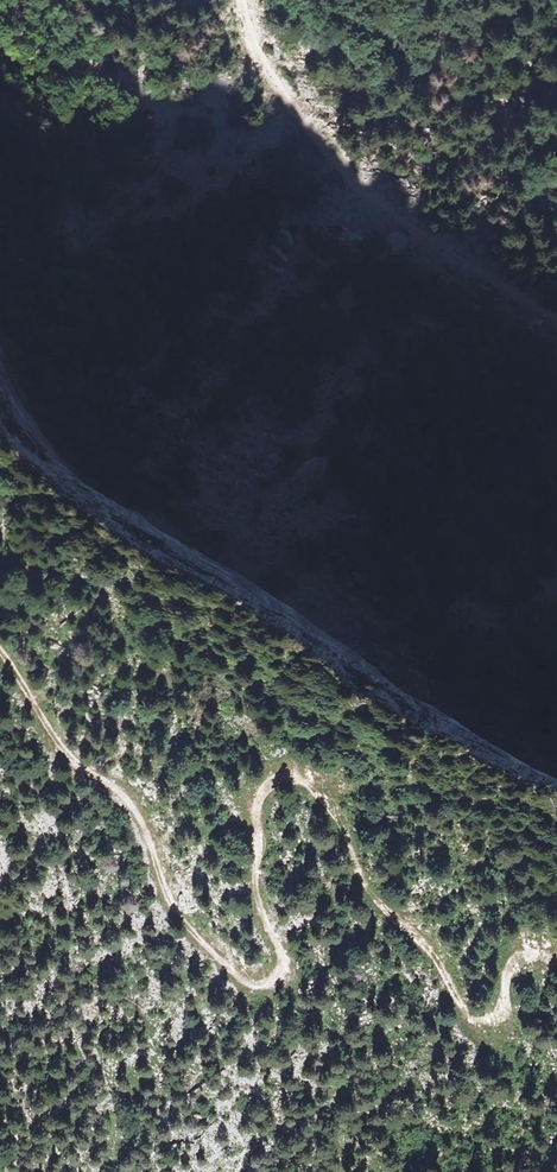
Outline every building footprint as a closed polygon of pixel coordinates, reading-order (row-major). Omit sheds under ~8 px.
[(399,231),(386,242),(398,256),(411,246),(399,231)]
